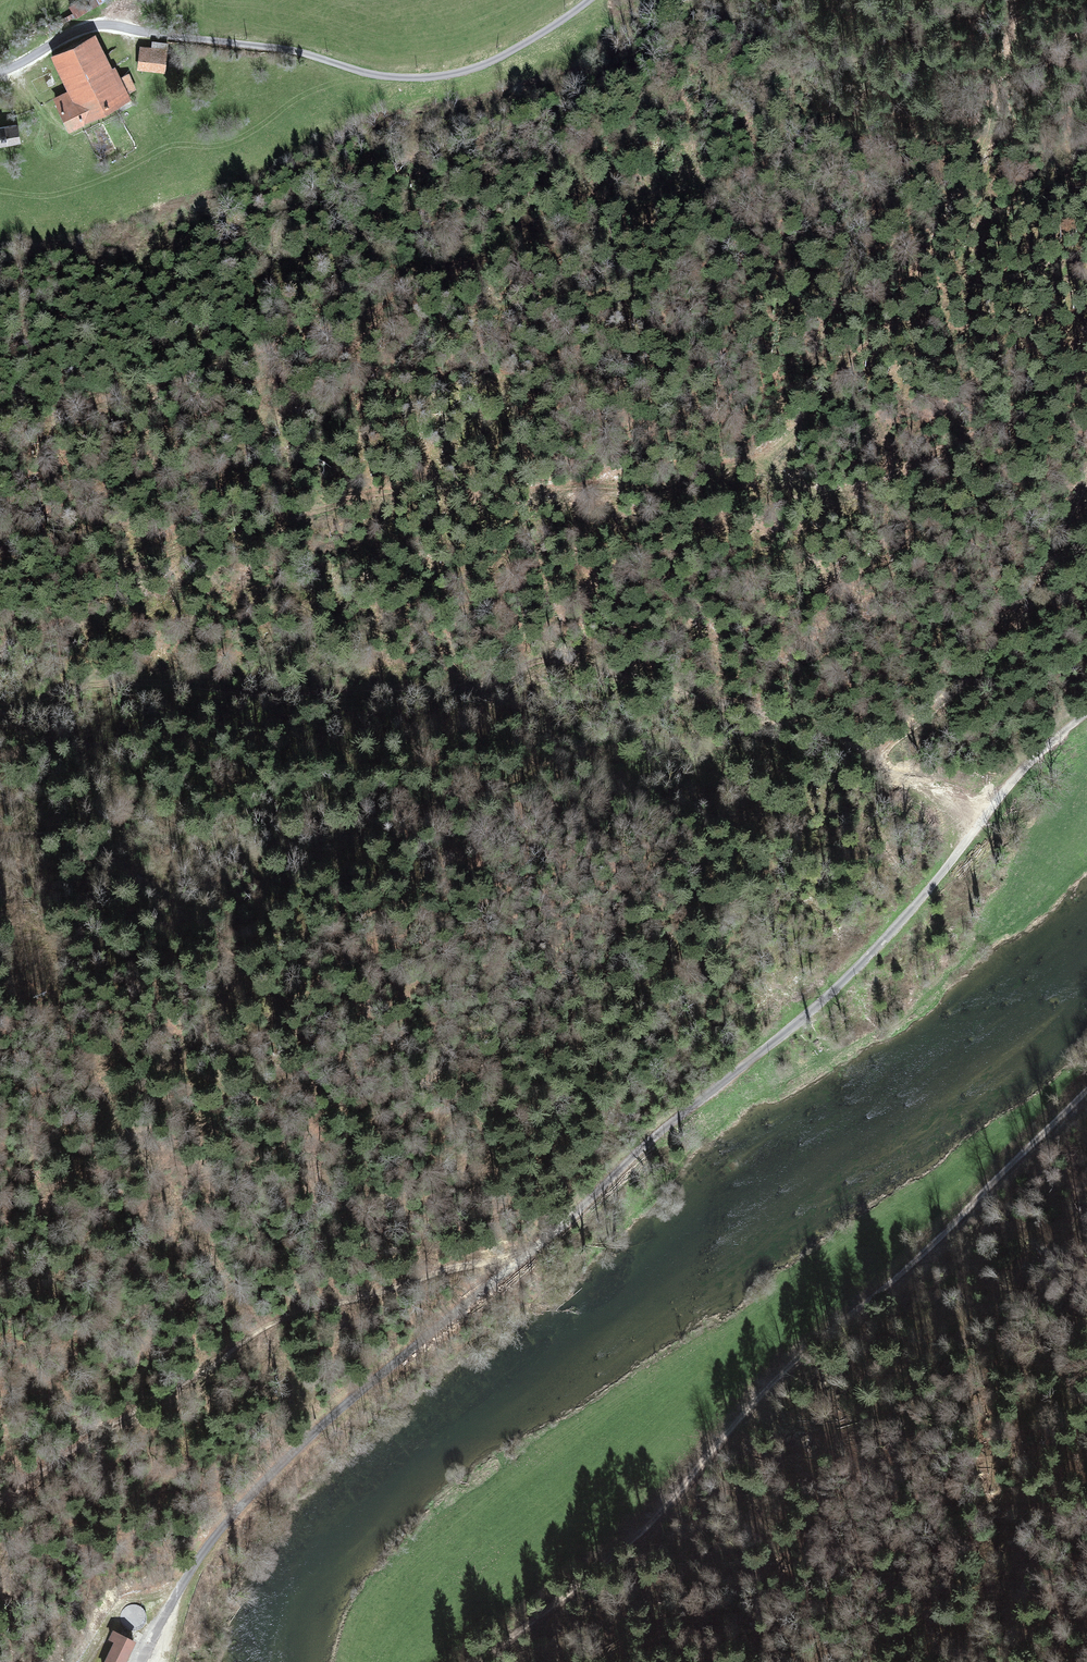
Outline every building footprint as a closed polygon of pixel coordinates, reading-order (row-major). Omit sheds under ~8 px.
[(98,37),(55,58),(72,91),(54,100),(58,108),(51,111),(57,123),(63,120),(68,130),(131,99),(128,91),(135,88),(128,75),(119,80),(98,37)] [(163,50),(141,48),(138,69),(163,72),(166,51),(163,50)] [(5,144),(20,140),(16,125),(2,129),(5,144)] [(139,1605),(136,1604),(132,1603),(130,1604),(128,1605),(126,1606),(125,1606),(123,1608),(122,1610),(121,1611),(120,1614),(120,1616),(120,1618),(120,1620),(121,1622),(122,1624),(123,1625),(125,1627),(127,1628),(128,1629),(131,1630),(133,1630),(135,1629),(138,1629),(140,1628),(140,1627),(143,1626),(144,1624),(144,1623),(145,1622),(146,1619),(146,1616),(146,1615),(145,1612),(145,1610),(143,1608),(142,1607),(140,1606),(139,1605)] [(136,1643),(112,1631),(108,1639),(114,1642),(104,1661),(127,1661),(136,1643)]
